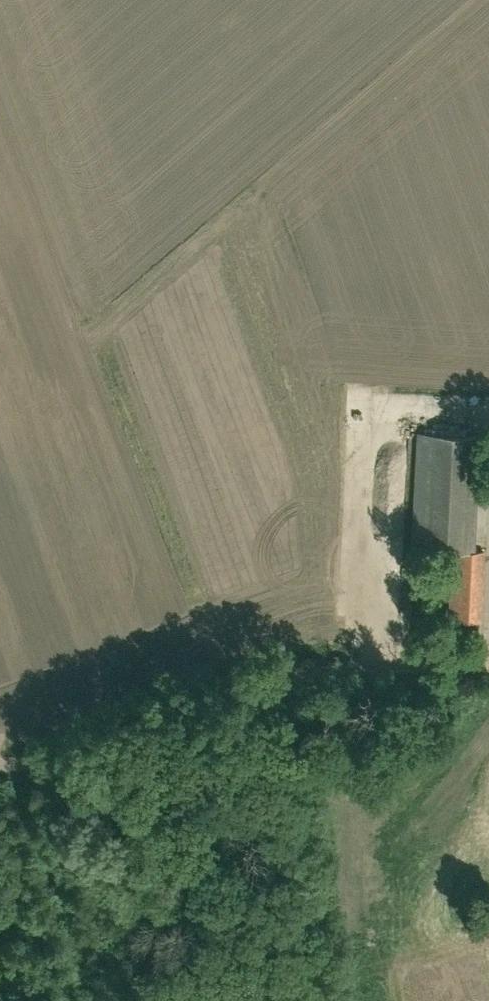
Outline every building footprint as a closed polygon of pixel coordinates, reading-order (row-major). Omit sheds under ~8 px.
[(483,621),(486,550),(476,549),(482,435),(417,432),(411,548),(451,549),(448,619),(483,621)]
